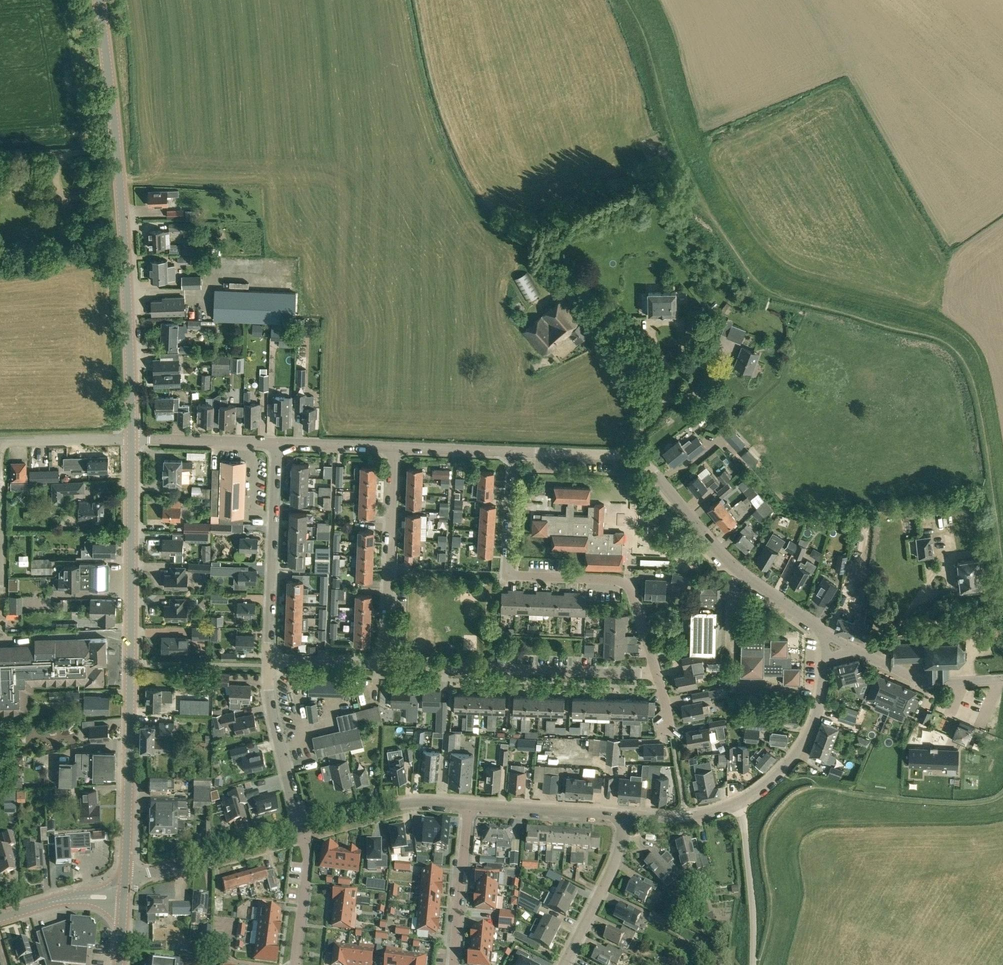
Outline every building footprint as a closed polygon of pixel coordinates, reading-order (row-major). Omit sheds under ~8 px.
[(22,182),(22,176),(17,176),(6,177),(6,184),(17,184),(17,183),(22,182)] [(150,206),(167,205),(167,197),(178,197),(178,191),(166,191),(150,191),(150,206)] [(178,217),(178,210),(178,209),(167,210),(167,218),(179,217),(178,217)] [(198,210),(186,210),(185,221),(197,221),(198,210)] [(150,248),(169,247),(170,247),(170,243),(170,230),(164,230),(150,231),(150,248)] [(199,255),(199,246),(182,246),(182,254),(199,255)] [(174,265),(167,265),(167,260),(151,260),(151,281),(168,280),(175,280),(174,265)] [(528,301),(541,294),(527,271),(514,279),(528,301)] [(201,276),(183,277),(183,287),(201,287),(201,276)] [(284,323),(295,323),(296,292),(284,292),(215,289),(214,320),(284,323)] [(677,313),(676,292),(649,292),(649,314),(677,313)] [(152,300),(152,314),(185,313),(184,297),(165,298),(165,300),(152,300)] [(576,343),(591,330),(563,298),(523,332),(543,355),(568,333),(576,343)] [(298,318),(297,330),(306,331),(307,319),(298,318)] [(188,328),(201,328),(201,320),(188,319),(188,322),(188,328)] [(177,337),(178,324),(178,323),(162,322),(161,345),(177,346),(177,337)] [(253,324),(253,336),(262,336),(262,324),(253,324)] [(292,325),(272,324),(271,339),(291,340),(292,325)] [(746,330),(731,324),(726,337),(726,338),(741,344),(746,330)] [(639,342),(628,343),(629,362),(640,361),(639,342)] [(759,354),(742,347),(735,366),(752,372),(759,354)] [(230,374),(231,355),(213,354),(212,374),(230,374)] [(231,356),(231,370),(243,370),(244,356),(231,356)] [(180,372),(178,372),(178,369),(182,369),(182,366),(178,366),(178,359),(154,360),(155,385),(180,384),(180,372)] [(297,384),(301,385),(302,377),(306,377),(306,369),(298,369),(297,384)] [(269,374),(267,374),(261,374),(259,374),(259,390),(268,391),(269,374)] [(313,408),(314,401),(314,396),(306,396),(306,394),(296,393),(295,408),(303,408),(303,417),(304,417),(304,426),(314,426),(315,416),(316,416),(316,408),(313,408)] [(207,423),(219,424),(220,405),(221,405),(221,401),(221,399),(221,394),(219,394),(214,397),(213,401),(213,405),(198,404),(198,423),(207,423)] [(277,410),(276,425),(289,425),(289,418),(291,418),(291,410),(291,396),(273,396),(273,410),(277,410)] [(156,397),(156,412),(174,411),(174,410),(178,410),(178,424),(189,424),(189,405),(179,405),(179,397),(156,397)] [(235,424),(235,415),(236,406),(229,405),(229,400),(228,399),(221,399),(221,401),(221,405),(220,405),(219,424),(226,424),(235,424)] [(258,419),(260,419),(260,404),(245,404),(245,425),(258,425),(258,419)] [(745,444),(736,433),(728,441),(737,451),(745,444)] [(689,460),(705,447),(697,437),(684,447),(679,440),(673,445),(671,442),(664,447),(666,449),(663,452),(673,465),(685,455),(689,460)] [(98,449),(82,449),(82,450),(83,450),(83,458),(88,458),(88,473),(108,472),(108,456),(98,457),(98,449)] [(747,451),(742,456),(751,466),(756,461),(747,451)] [(182,460),(165,460),(164,483),(182,483),(189,483),(190,474),(190,470),(192,470),(192,462),(182,462),(182,460)] [(11,462),(11,481),(28,481),(28,474),(27,473),(27,462),(11,462)] [(222,462),(222,469),(220,515),(220,516),(220,522),(243,523),(244,517),(246,463),(222,462)] [(292,477),(308,477),(309,465),(293,464),(292,477)] [(324,465),(324,466),(323,478),(332,478),(332,466),(324,465)] [(361,479),(376,480),(376,468),(361,467),(361,479)] [(433,476),(449,477),(450,469),(433,468),(433,476)] [(211,494),(211,497),(211,515),(220,515),(222,469),(212,469),(211,494)] [(408,469),(408,481),(422,482),(422,469),(408,469)] [(59,470),(38,470),(39,481),(59,481),(59,470)] [(479,484),(493,485),(494,472),(479,471),(479,484)] [(724,482),(729,478),(723,471),(718,475),(724,482)] [(698,475),(687,484),(696,494),(699,492),(703,497),(718,485),(712,478),(709,473),(702,479),(698,475)] [(308,490),(308,477),(292,477),(292,490),(308,490)] [(361,479),(360,491),(375,492),(376,480),(361,479)] [(422,482),(408,481),(407,494),(422,494),(422,482)] [(74,482),(53,482),(53,499),(63,499),(63,493),(74,492),(74,482)] [(722,498),(732,489),(727,483),(717,492),(722,498)] [(492,497),(493,485),(479,484),(478,496),(479,497),(479,499),(491,499),(491,497),(492,497)] [(743,491),(747,496),(755,490),(751,484),(743,491)] [(210,497),(211,497),(211,494),(210,493),(210,488),(203,487),(192,486),(192,496),(202,497),(210,497)] [(585,568),(622,570),(622,566),(622,554),(620,554),(621,546),(621,542),(623,542),(623,533),(602,532),(604,504),(594,504),(594,506),(588,506),(588,516),(573,515),(574,501),(589,502),(590,488),(554,486),(554,487),(553,501),(567,501),(566,515),(542,514),(542,519),(533,519),(532,519),(532,534),(552,534),(552,548),(557,548),(586,549),(585,568)] [(308,490),(292,490),(291,502),(308,503),(308,490)] [(755,490),(747,496),(742,500),(743,501),(745,504),(750,500),(757,507),(764,500),(755,490)] [(375,492),(360,491),(360,503),(375,504),(375,492)] [(422,494),(407,494),(407,506),(421,507),(422,494)] [(455,499),(454,516),(462,516),(463,500),(455,499)] [(164,506),(164,520),(180,520),(181,500),(173,500),(173,506),(164,506)] [(716,519),(717,519),(727,510),(732,507),(727,501),(723,505),(718,500),(708,509),(716,519)] [(764,501),(764,500),(757,507),(757,508),(756,508),(764,517),(772,509),(764,501)] [(80,502),(79,520),(93,520),(93,521),(104,521),(104,501),(93,501),(93,502),(80,502)] [(375,504),(360,503),(359,515),(374,516),(375,504)] [(440,503),(440,512),(448,512),(449,503),(440,503)] [(481,505),(480,517),(494,518),(495,506),(481,505)] [(727,510),(717,519),(724,529),(735,520),(727,510)] [(306,526),(310,526),(310,521),(307,521),(307,513),(291,512),(290,525),(306,526)] [(448,512),(440,512),(439,521),(448,521),(448,512)] [(407,514),(406,527),(420,527),(426,527),(427,523),(427,515),(407,514)] [(494,531),(494,518),(480,517),(480,530),(494,531)] [(184,532),(210,532),(210,522),(184,522),(184,532)] [(232,533),(232,531),(232,523),(211,522),(211,532),(232,533)] [(957,522),(947,522),(947,531),(957,531),(957,522)] [(745,551),(753,543),(746,536),(749,532),(752,530),(753,529),(747,524),(742,528),(740,531),(742,533),(734,541),(745,551)] [(306,532),(306,526),(290,525),(290,538),(306,539),(306,532)] [(420,527),(406,527),(406,539),(420,540),(420,527)] [(479,542),(493,543),(494,531),(480,530),(479,542)] [(359,531),(358,543),(373,543),(374,531),(359,531)] [(208,542),(208,541),(208,533),(185,532),(185,542),(208,542)] [(784,540),(784,539),(773,533),(765,544),(756,561),(768,568),(777,552),(784,540)] [(917,537),(919,558),(934,556),(931,536),(917,537)] [(257,551),(258,538),(241,537),(240,551),(257,551)] [(91,555),(94,555),(94,557),(116,557),(116,540),(114,538),(94,538),(94,540),(85,540),(85,550),(91,550),(91,555)] [(176,560),(183,560),(183,554),(183,539),(163,538),(163,553),(176,554),(176,560)] [(306,546),(306,539),(290,538),(289,551),(305,551),(306,546)] [(420,540),(406,539),(405,552),(419,552),(420,540)] [(797,546),(798,544),(790,539),(784,549),(792,554),(797,546)] [(447,541),(438,540),(438,545),(441,545),(441,548),(446,548),(447,541)] [(492,555),(493,543),(479,542),(478,554),(492,555)] [(373,543),(358,543),(358,555),(373,555),(373,543)] [(798,544),(797,546),(793,556),(801,559),(806,547),(798,544)] [(305,551),(289,551),(289,563),(293,564),(305,564),(305,551)] [(357,567),(372,568),(373,555),(358,555),(357,563),(357,567)] [(843,573),(847,557),(839,555),(836,571),(843,573)] [(52,558),(31,559),(31,573),(52,574),(52,558)] [(959,579),(961,589),(982,586),(978,559),(958,561),(959,571),(958,571),(959,579)] [(806,564),(801,561),(799,565),(798,565),(789,582),(791,583),(796,587),(796,586),(800,588),(808,572),(811,574),(816,565),(807,561),(806,564)] [(315,562),(315,571),(328,571),(328,563),(315,562)] [(80,588),(90,589),(90,563),(80,563),(79,565),(80,565),(80,588)] [(90,563),(90,589),(107,589),(107,564),(90,563)] [(80,565),(79,565),(65,565),(65,566),(59,571),(59,578),(59,579),(56,579),(54,581),(54,590),(65,590),(80,590),(80,588),(80,565)] [(237,582),(234,582),(234,588),(246,588),(246,583),(256,584),(256,570),(247,570),(247,566),(232,565),(232,572),(237,572),(237,582)] [(372,580),(372,568),(357,567),(357,579),(372,580)] [(185,575),(185,568),(172,568),(172,575),(166,575),(166,587),(173,587),(173,589),(179,589),(179,587),(188,587),(188,575),(185,575)] [(689,576),(673,573),(671,583),(687,586),(689,576)] [(817,587),(813,595),(812,596),(825,604),(832,593),(833,594),(837,586),(823,578),(817,587)] [(288,580),(288,593),(303,593),(308,593),(308,588),(303,588),(303,581),(288,580)] [(666,582),(646,581),(644,602),(665,602),(666,582)] [(328,585),(328,584),(320,584),(320,594),(328,594),(328,585)] [(332,588),(331,606),(338,606),(338,599),(344,599),(345,589),(332,588)] [(722,588),(695,588),(695,609),(682,608),(682,631),(690,631),(690,652),(721,653),(722,588)] [(514,613),(515,590),(511,590),(511,593),(501,592),(500,612),(514,613)] [(514,613),(529,613),(529,594),(520,593),(520,590),(515,590),(514,613)] [(529,594),(529,613),(543,614),(543,591),(539,591),(539,594),(529,594)] [(543,614),(557,614),(557,595),(548,594),(548,591),(543,591),(543,614)] [(557,595),(557,614),(571,615),(572,592),(567,592),(567,595),(557,595)] [(572,592),(571,615),(585,615),(586,596),(576,595),(576,592),(572,592)] [(302,605),(303,593),(288,593),(287,605),(302,605)] [(22,595),(10,595),(10,612),(21,612),(22,595)] [(356,607),(371,607),(371,595),(356,595),(356,607)] [(116,610),(116,600),(91,599),(91,608),(91,613),(92,613),(92,610),(99,610),(100,607),(107,607),(107,609),(116,610)] [(185,600),(172,600),(172,606),(166,606),(166,618),(188,619),(188,606),(185,606),(185,600)] [(238,602),(237,615),(255,616),(255,602),(238,602)] [(302,605),(287,605),(287,617),(302,617),(302,605)] [(92,613),(91,613),(91,617),(98,617),(98,623),(114,624),(114,617),(116,617),(116,610),(107,609),(107,607),(100,607),(99,610),(92,610),(92,613)] [(370,619),(371,607),(356,607),(355,619),(370,619)] [(319,618),(327,618),(327,609),(319,608),(319,618)] [(604,614),(604,628),(625,629),(626,625),(628,625),(629,615),(604,614)] [(835,631),(863,639),(868,623),(864,622),(866,615),(860,614),(858,620),(855,619),(854,622),(839,617),(835,631)] [(25,615),(12,616),(12,628),(26,627),(25,615)] [(222,625),(222,616),(212,616),(212,625),(222,625)] [(301,629),(302,617),(287,617),(286,629),(301,629)] [(326,628),(327,618),(319,618),(319,627),(326,628)] [(370,631),(370,619),(355,619),(355,631),(370,631)] [(210,638),(210,627),(193,627),(193,638),(210,638)] [(604,628),(603,642),(637,645),(637,637),(626,637),(625,634),(625,629),(604,628)] [(301,642),(301,629),(286,629),(286,641),(301,642)] [(326,630),(319,629),(318,639),(326,639),(326,630)] [(370,631),(355,631),(354,643),(370,644),(370,631)] [(924,641),(911,641),(911,639),(916,639),(918,633),(914,632),(910,632),(906,632),(903,632),(900,633),(897,634),(894,635),(896,640),(908,639),(908,641),(893,642),(893,646),(886,646),(886,655),(893,655),(893,659),(925,658),(925,659),(922,659),(922,661),(925,661),(925,664),(926,664),(926,677),(927,677),(927,676),(936,676),(938,676),(947,675),(947,676),(949,676),(948,663),(949,663),(949,660),(957,660),(958,663),(960,662),(959,660),(963,654),(966,655),(967,654),(964,652),(964,645),(967,644),(966,642),(963,643),(958,638),(959,635),(957,635),(956,638),(948,638),(948,635),(946,635),(946,638),(937,638),(937,635),(936,635),(936,638),(926,639),(926,635),(924,635),(924,639),(921,639),(922,640),(924,640),(924,641)] [(236,634),(236,648),(253,648),(254,635),(236,634)] [(763,650),(763,635),(741,635),(740,677),(763,677),(763,674),(783,675),(783,684),(800,684),(800,667),(786,667),(787,639),(770,638),(770,650),(763,650)] [(162,637),(162,651),(180,651),(188,651),(188,643),(188,638),(170,637),(162,637)] [(27,683),(26,669),(96,666),(96,663),(106,663),(106,639),(35,641),(35,647),(0,648),(0,683),(27,683)] [(637,645),(603,642),(603,659),(614,661),(624,660),(625,653),(638,653),(639,645),(637,645)] [(594,646),(585,646),(585,657),(594,657),(594,646)] [(695,677),(701,676),(699,665),(702,665),(700,655),(697,655),(682,658),(684,668),(687,668),(688,674),(675,676),(678,689),(696,686),(695,677)] [(852,684),(856,683),(858,695),(864,697),(870,683),(864,680),(859,660),(834,667),(838,684),(852,681),(852,684)] [(725,675),(725,663),(712,663),(712,676),(725,675)] [(26,669),(27,683),(32,682),(86,681),(86,684),(102,683),(102,668),(96,668),(96,666),(26,669)] [(214,685),(228,685),(229,674),(214,673),(214,685)] [(876,674),(866,697),(877,701),(875,708),(888,714),(891,707),(900,685),(876,674)] [(200,676),(200,685),(211,685),(211,677),(200,676)] [(308,680),(308,695),(348,695),(348,680),(308,680)] [(27,683),(0,683),(0,711),(26,710),(26,690),(32,690),(32,682),(27,683)] [(230,707),(240,708),(241,701),(250,701),(251,686),(231,685),(230,701),(230,707)] [(913,698),(916,691),(900,685),(891,707),(906,714),(909,707),(914,710),(918,700),(913,698)] [(410,688),(392,687),(392,690),(390,690),(390,699),(392,699),(392,701),(401,702),(401,707),(409,707),(408,719),(407,719),(417,720),(419,695),(410,694),(410,688)] [(146,708),(161,708),(161,701),(172,701),(173,690),(162,690),(147,689),(146,708)] [(424,708),(440,709),(440,701),(441,689),(424,689),(424,703),(424,708)] [(710,697),(717,696),(716,689),(708,690),(710,697)] [(67,691),(67,698),(67,699),(78,700),(79,691),(67,691)] [(692,694),(693,700),(704,698),(705,701),(709,700),(707,691),(692,694)] [(467,711),(467,694),(454,694),(454,710),(467,711)] [(474,729),(474,717),(479,717),(479,711),(480,695),(467,694),(467,711),(466,717),(466,729),(474,729)] [(480,695),(479,711),(492,712),(492,695),(480,695)] [(492,695),(492,712),(505,712),(505,696),(492,695)] [(96,696),(85,696),(85,697),(85,707),(85,712),(109,712),(109,697),(96,697),(96,696)] [(513,712),(526,713),(526,696),(513,696),(513,712)] [(526,713),(538,713),(539,697),(526,696),(526,713)] [(539,697),(538,713),(551,714),(551,697),(539,697)] [(564,698),(551,697),(551,714),(564,714),(564,698)] [(585,715),(585,698),(572,698),(572,714),(585,715)] [(585,715),(597,715),(598,699),(585,698),(585,715)] [(598,699),(597,715),(610,716),(610,699),(598,699)] [(610,699),(610,716),(622,716),(623,700),(610,699)] [(636,700),(623,700),(622,716),(635,717),(636,700)] [(635,717),(635,723),(639,723),(641,723),(641,717),(648,717),(648,701),(636,700),(635,717)] [(439,731),(444,731),(446,731),(447,701),(440,701),(440,709),(439,718),(439,731)] [(193,714),(193,713),(198,714),(198,704),(193,703),(193,702),(177,702),(177,714),(193,714)] [(705,717),(710,716),(710,711),(708,704),(702,705),(702,702),(682,705),(684,720),(705,716),(705,717)] [(314,703),(305,705),(308,721),(317,719),(314,703)] [(351,703),(343,705),(345,712),(353,709),(351,703)] [(359,724),(369,723),(365,708),(355,710),(337,715),(340,730),(313,736),(317,755),(328,753),(328,755),(345,751),(344,749),(352,747),(353,750),(363,748),(359,730),(360,730),(359,724)] [(931,713),(923,710),(919,719),(927,722),(931,713)] [(233,719),(236,718),(234,711),(222,714),(214,716),(213,716),(213,717),(214,725),(215,727),(223,725),(234,723),(233,719)] [(781,712),(775,711),(775,717),(781,718),(780,724),(796,725),(796,713),(781,712)] [(253,714),(236,718),(233,719),(234,723),(236,734),(257,730),(253,714)] [(759,728),(766,729),(767,721),(767,719),(747,717),(746,719),(746,727),(759,728)] [(94,719),(82,720),(83,727),(90,726),(91,731),(89,733),(89,737),(91,739),(108,739),(108,723),(94,724),(94,719)] [(721,736),(721,738),(727,737),(725,726),(726,726),(724,719),(709,722),(711,728),(718,727),(720,736),(721,736)] [(975,727),(960,721),(952,739),(967,746),(975,727)] [(142,724),(141,749),(167,750),(168,738),(173,739),(174,722),(159,722),(155,724),(142,724)] [(832,745),(838,728),(822,722),(816,739),(814,743),(831,748),(832,745)] [(708,728),(686,732),(689,747),(711,743),(708,728)] [(770,729),(766,729),(759,728),(759,730),(745,728),(744,739),(758,741),(759,735),(770,736),(769,742),(786,744),(788,731),(770,729)] [(423,742),(424,730),(417,730),(416,741),(423,742)] [(444,731),(444,737),(443,747),(454,748),(455,732),(450,731),(447,731),(446,731),(444,731)] [(870,740),(858,735),(854,742),(867,748),(870,740)] [(536,739),(519,738),(519,742),(518,749),(535,750),(536,739)] [(667,754),(665,747),(664,747),(664,744),(639,744),(639,738),(620,739),(620,748),(638,747),(638,751),(644,751),(644,758),(664,757),(664,754),(667,754)] [(609,740),(594,739),(593,750),(593,754),(599,755),(606,755),(605,763),(618,764),(619,756),(620,741),(614,740),(609,740)] [(509,743),(501,743),(500,763),(507,763),(509,743)] [(840,752),(814,743),(809,755),(826,761),(835,765),(840,752)] [(249,755),(248,753),(246,744),(230,748),(232,757),(244,754),(245,756),(242,756),(246,772),(266,767),(262,752),(249,755)] [(727,746),(727,754),(727,757),(732,757),(732,762),(738,762),(738,769),(748,769),(748,746),(738,746),(727,746)] [(762,746),(758,751),(757,750),(750,758),(765,770),(776,757),(773,755),(775,754),(771,750),(769,752),(762,746)] [(948,774),(956,775),(957,768),(958,750),(938,749),(938,747),(930,747),(930,749),(910,748),(909,766),(948,768),(948,774)] [(429,777),(431,751),(423,750),(421,777),(429,777)] [(345,753),(345,751),(328,755),(329,757),(330,762),(336,787),(356,782),(357,786),(369,783),(365,766),(356,768),(356,769),(353,769),(350,758),(346,758),(345,753)] [(440,752),(431,751),(429,777),(438,778),(440,752)] [(562,765),(563,752),(548,751),(547,764),(562,765)] [(68,783),(68,784),(76,784),(76,775),(95,775),(95,778),(103,778),(103,775),(114,775),(114,768),(115,753),(96,752),(96,753),(84,752),(84,753),(76,753),(76,762),(59,761),(58,783),(68,783)] [(449,785),(470,787),(473,755),(472,755),(452,753),(451,753),(449,785)] [(727,757),(727,754),(718,754),(718,761),(717,761),(717,766),(717,767),(725,767),(728,767),(727,757)] [(395,758),(388,759),(391,774),(392,774),(393,781),(406,779),(403,756),(395,757),(395,758)] [(702,762),(694,764),(696,772),(695,772),(697,780),(693,781),(693,782),(695,781),(695,785),(694,785),(694,787),(695,792),(697,792),(699,801),(709,799),(704,773),(704,771),(702,762)] [(648,775),(647,775),(646,787),(652,788),(652,800),(656,801),(656,802),(662,802),(662,801),(666,801),(667,776),(655,776),(656,765),(649,765),(648,775)] [(831,766),(827,775),(840,780),(843,770),(831,766)] [(485,788),(500,789),(501,768),(487,767),(485,788)] [(704,773),(709,799),(720,796),(718,787),(715,787),(712,769),(704,771),(704,773)] [(525,791),(526,773),(510,771),(508,790),(525,791)] [(558,774),(544,773),(543,791),(557,792),(558,774)] [(630,779),(629,799),(640,800),(640,787),(646,787),(647,775),(636,775),(631,775),(630,779)] [(580,779),(579,795),(592,796),(592,789),(600,790),(601,778),(586,776),(586,779),(580,779)] [(612,777),(605,776),(604,787),(611,788),(612,777)] [(566,794),(579,795),(580,779),(567,778),(564,777),(564,784),(567,784),(566,794)] [(618,799),(629,799),(630,779),(619,779),(618,799)] [(193,788),(209,788),(210,788),(210,780),(193,780),(193,788)] [(150,789),(150,795),(166,795),(166,791),(174,791),(174,782),(167,782),(150,781),(150,783),(148,784),(148,788),(150,789)] [(69,796),(69,785),(55,786),(56,797),(69,796)] [(82,791),(83,805),(81,805),(82,821),(100,820),(99,804),(97,804),(96,790),(82,791)] [(239,807),(247,804),(244,794),(243,793),(242,790),(227,794),(230,804),(223,806),(228,823),(243,819),(239,807)] [(246,802),(253,800),(255,807),(258,815),(277,810),(273,794),(259,798),(257,790),(244,794),(246,802)] [(209,801),(193,801),(193,809),(210,810),(210,801),(209,801)] [(8,803),(9,811),(17,811),(17,802),(8,803)] [(149,812),(149,823),(183,823),(183,820),(177,820),(177,817),(186,817),(186,802),(184,802),(150,802),(150,812),(149,812)] [(437,823),(425,822),(423,845),(435,846),(435,847),(438,822),(437,822),(437,823)] [(435,847),(447,848),(449,823),(438,822),(435,847)] [(183,823),(149,823),(149,837),(176,837),(176,836),(178,836),(179,832),(183,832),(183,823)] [(201,824),(201,835),(209,835),(210,824),(201,824)] [(394,851),(401,850),(402,855),(413,854),(412,842),(406,843),(404,828),(403,826),(396,827),(396,829),(391,830),(394,851)] [(482,842),(497,843),(498,827),(486,827),(485,832),(483,832),(482,842)] [(498,827),(497,843),(497,848),(512,849),(512,844),(513,834),(510,834),(511,828),(498,827)] [(539,846),(540,830),(527,829),(526,851),(533,851),(533,845),(539,846)] [(546,862),(551,863),(551,852),(552,846),(553,831),(540,830),(539,846),(547,846),(546,862)] [(2,835),(5,847),(9,846),(9,847),(16,845),(12,831),(2,835)] [(565,832),(553,831),(552,846),(564,847),(565,832)] [(48,845),(54,845),(55,864),(71,863),(70,851),(91,850),(89,834),(54,837),(54,832),(47,833),(48,845)] [(564,847),(572,848),(577,848),(578,833),(565,832),(564,847)] [(578,833),(577,848),(590,849),(590,848),(600,849),(601,835),(591,834),(591,833),(578,833)] [(368,842),(368,863),(376,863),(376,869),(387,869),(387,857),(381,857),(381,840),(373,840),(373,842),(368,842)] [(676,844),(682,867),(696,864),(697,870),(709,867),(704,848),(693,850),(690,840),(676,844)] [(42,846),(33,847),(33,841),(23,842),(24,848),(26,848),(28,870),(43,869),(42,846)] [(5,847),(0,849),(0,874),(14,870),(11,862),(9,855),(11,854),(9,847),(9,846),(5,847)] [(321,867),(334,869),(336,850),(337,850),(337,847),(324,846),(321,867)] [(348,851),(337,850),(336,850),(334,869),(346,870),(348,851)] [(349,850),(348,851),(346,870),(359,872),(361,853),(357,852),(357,851),(349,850)] [(511,853),(510,864),(510,866),(518,866),(519,853),(511,853)] [(656,854),(645,864),(661,881),(671,872),(676,877),(680,873),(671,862),(674,860),(667,853),(666,853),(667,854),(664,858),(663,856),(662,857),(663,858),(661,860),(656,854)] [(411,864),(395,862),(395,870),(410,872),(411,864)] [(476,884),(478,884),(497,885),(498,873),(501,873),(502,867),(488,865),(487,871),(477,870),(476,884)] [(264,870),(250,874),(252,884),(266,880),(270,891),(277,888),(272,871),(265,873),(264,870)] [(423,871),(422,883),(441,885),(442,873),(423,871)] [(549,871),(546,878),(559,885),(563,878),(549,871)] [(252,884),(250,874),(235,878),(238,888),(252,884)] [(224,892),(238,888),(235,878),(221,882),(224,892)] [(625,893),(644,903),(651,890),(655,892),(657,886),(645,880),(642,885),(632,880),(625,893)] [(422,883),(421,895),(440,897),(440,893),(442,893),(443,885),(441,885),(422,883)] [(477,896),(496,898),(497,885),(478,884),(477,895),(477,896)] [(552,887),(549,893),(572,905),(577,893),(561,885),(558,891),(552,887)] [(361,904),(361,899),(356,898),(356,890),(335,888),(333,901),(336,902),(336,901),(355,904),(361,904)] [(541,903),(523,894),(520,892),(519,899),(521,900),(538,909),(541,903)] [(566,916),(572,905),(549,893),(547,898),(543,905),(550,908),(566,916)] [(193,894),(191,914),(191,925),(198,924),(199,914),(205,915),(207,895),(193,894)] [(440,897),(421,895),(420,907),(439,909),(440,897)] [(495,910),(496,898),(477,896),(477,895),(475,895),(475,904),(476,904),(476,908),(495,910)] [(147,899),(146,916),(147,916),(147,923),(155,923),(155,916),(167,916),(167,899),(147,899)] [(538,909),(521,900),(518,905),(536,914),(538,909)] [(709,900),(702,902),(705,914),(712,912),(709,900)] [(353,916),(353,915),(355,904),(336,901),(336,902),(334,913),(353,916)] [(190,916),(190,903),(178,903),(172,903),(172,916),(190,916)] [(637,933),(639,928),(634,926),(640,914),(620,904),(614,917),(624,922),(623,926),(637,933)] [(420,907),(419,919),(438,921),(438,920),(439,909),(420,907)] [(278,924),(279,911),(264,909),(258,908),(256,922),(259,922),(259,921),(278,924)] [(36,911),(38,921),(55,918),(53,909),(36,911)] [(500,911),(500,920),(514,921),(515,912),(500,911)] [(665,926),(668,919),(653,912),(649,919),(665,926)] [(356,916),(353,915),(353,916),(334,913),(333,927),(354,929),(356,916)] [(438,921),(419,919),(418,931),(436,933),(437,929),(439,929),(439,921),(438,920),(438,921)] [(536,921),(533,927),(539,930),(555,939),(561,927),(545,919),(542,924),(536,921)] [(368,930),(378,932),(381,923),(371,920),(368,930)] [(514,921),(500,920),(499,928),(513,930),(514,921)] [(257,933),(276,936),(277,932),(279,932),(280,924),(278,924),(259,921),(259,922),(257,933)] [(680,934),(683,926),(671,921),(668,928),(680,934)] [(63,964),(71,964),(83,964),(85,947),(93,948),(94,927),(91,924),(72,922),(45,931),(35,934),(38,942),(45,964),(63,964)] [(211,948),(211,947),(212,927),(203,926),(202,950),(211,951),(211,948)] [(471,939),(473,939),(492,941),(493,929),(474,927),(474,931),(472,931),(471,939)] [(533,941),(533,942),(540,945),(549,950),(555,939),(539,930),(533,927),(530,933),(536,936),(533,941)] [(620,932),(609,927),(603,938),(619,946),(622,940),(631,944),(634,938),(636,934),(623,927),(620,932)] [(403,935),(408,936),(409,936),(410,930),(397,928),(396,934),(401,935),(403,935)] [(531,947),(533,942),(533,941),(515,932),(512,937),(515,939),(531,947)] [(275,947),(276,936),(257,933),(256,945),(275,948),(275,947)] [(43,961),(38,947),(31,949),(30,946),(29,947),(26,939),(14,943),(17,951),(15,952),(17,957),(19,957),(19,958),(23,957),(26,964),(29,964),(43,961)] [(491,953),(492,941),(473,939),(472,951),(491,953)] [(348,947),(336,945),(336,943),(329,942),(328,954),(334,955),(332,964),(346,964),(348,947)] [(277,948),(275,947),(275,948),(256,945),(254,959),(275,961),(277,948)] [(360,948),(358,964),(372,964),(374,948),(360,946),(360,948)] [(360,948),(348,947),(346,964),(358,964),(360,948)] [(620,959),(598,948),(592,960),(602,964),(609,964),(611,962),(617,964),(620,959)] [(400,953),(401,953),(401,951),(387,949),(385,964),(399,964),(400,953)] [(491,953),(472,951),(470,951),(468,964),(474,964),(490,964),(490,959),(491,953)] [(518,964),(532,964),(526,962),(529,957),(518,951),(516,957),(521,959),(518,964)] [(412,955),(401,953),(400,953),(399,964),(411,964),(412,955)] [(426,957),(412,955),(411,964),(425,964),(426,957)] [(178,964),(183,964),(186,964),(204,964),(205,958),(179,957),(178,963),(178,964)]
